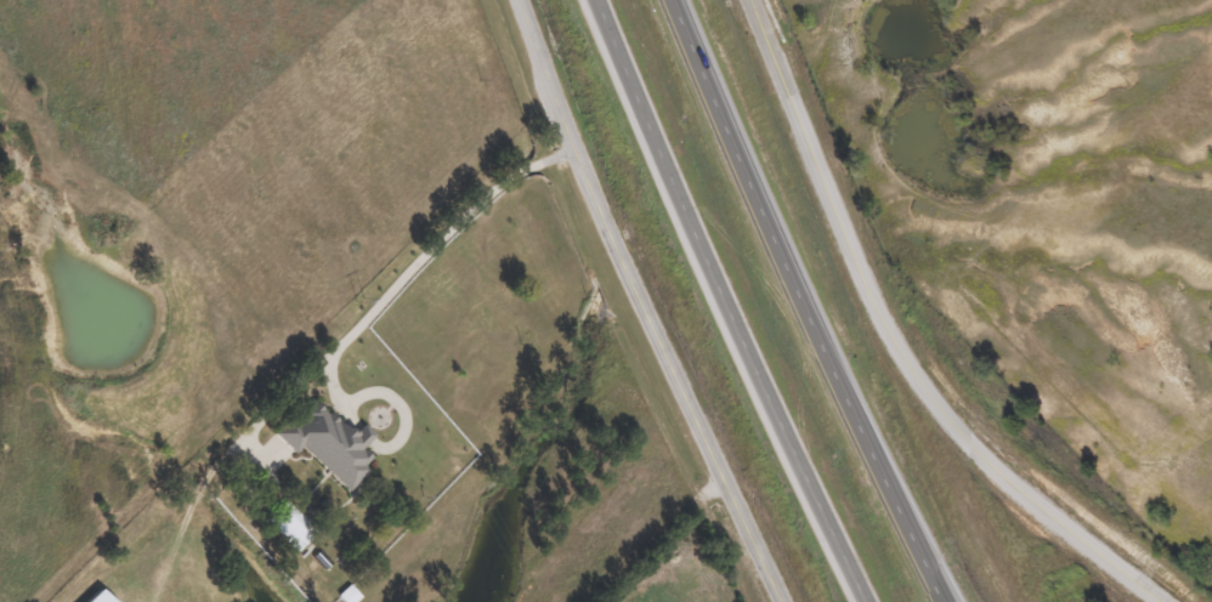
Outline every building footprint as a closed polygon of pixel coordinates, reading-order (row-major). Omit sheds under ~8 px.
[(346,490),(366,471),(361,466),(369,458),(359,449),(372,436),(361,425),(350,436),(312,401),(291,422),(288,419),(273,433),(294,453),(300,447),(346,490)] [(298,550),(315,530),(282,501),(265,521),(298,550)]
